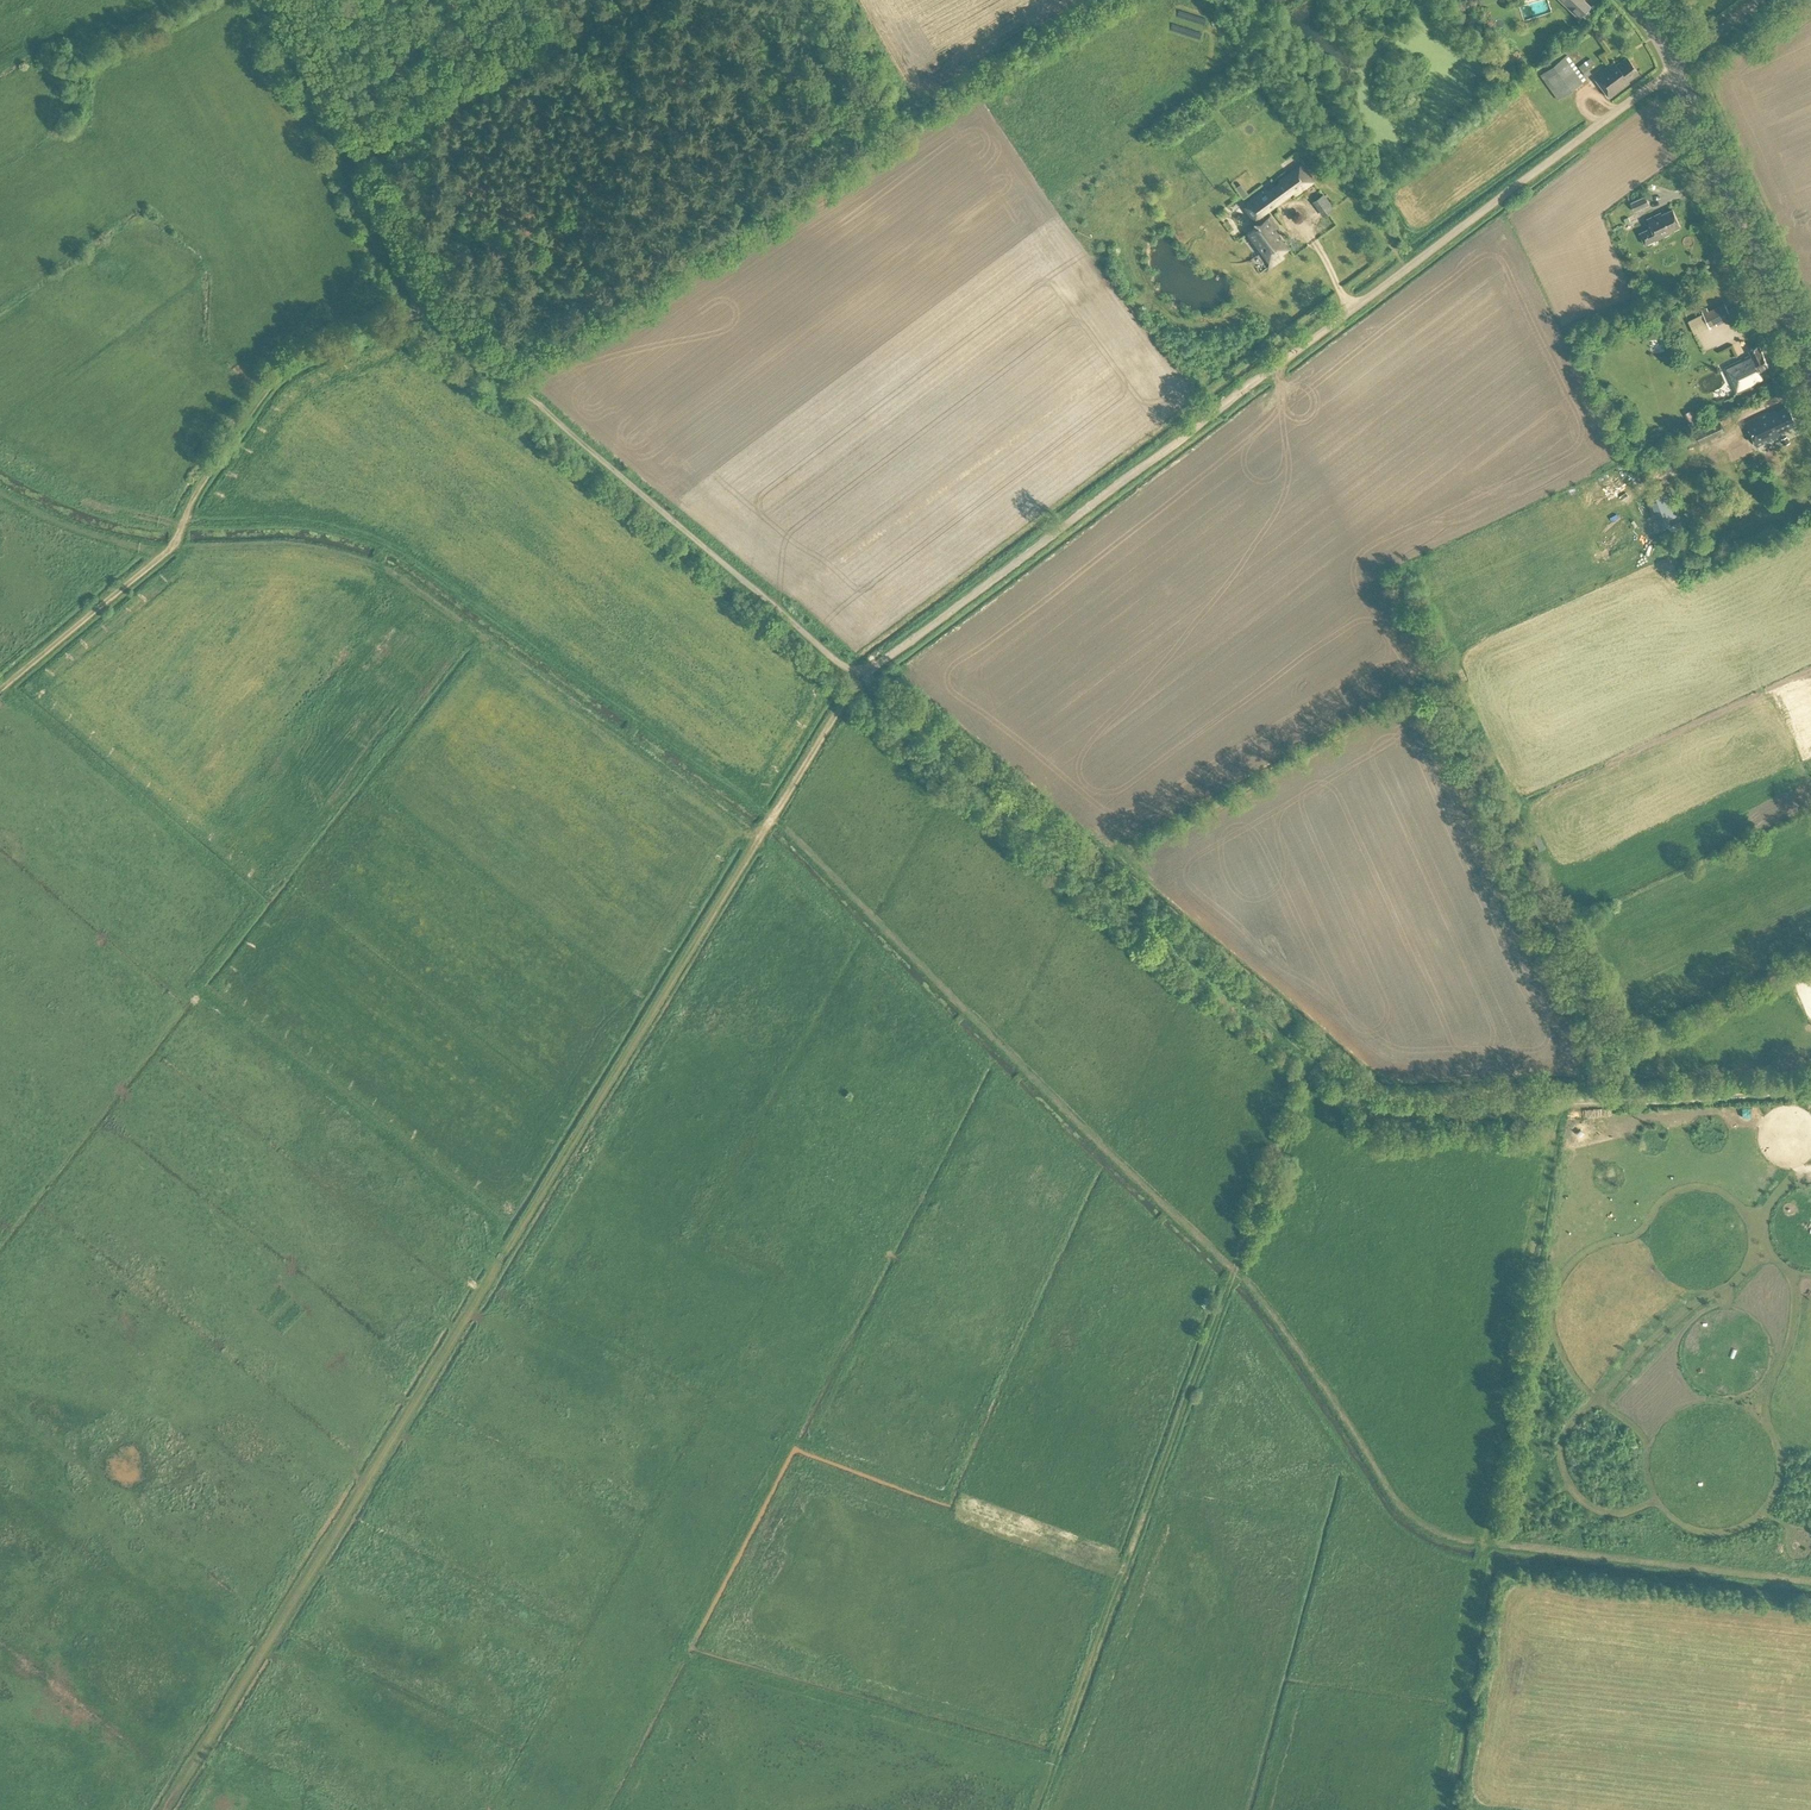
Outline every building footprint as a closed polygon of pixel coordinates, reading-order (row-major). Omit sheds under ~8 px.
[(1581,18),(1593,5),(1587,0),(1560,0),(1581,18)] [(1540,74),(1559,99),(1586,79),(1567,54),(1540,74)] [(1588,68),(1594,64),(1590,58),(1578,66),(1586,77),(1591,73),(1588,68)] [(1626,58),(1620,63),(1618,60),(1613,62),(1612,61),(1593,76),(1611,99),(1634,82),(1631,79),(1638,73),(1626,58)] [(1294,197),(1316,181),(1302,162),(1278,180),(1279,182),(1268,190),(1266,188),(1242,207),(1253,223),(1257,220),(1260,222),(1250,229),(1246,233),(1268,263),(1268,270),(1284,258),(1282,255),(1289,249),(1274,229),(1277,226),(1269,215),(1264,219),(1262,217),(1292,194),(1294,197)] [(1313,199),(1323,214),(1335,206),(1324,191),(1313,199)] [(1635,212),(1651,205),(1646,196),(1631,202),(1635,212)] [(1681,226),(1673,209),(1663,214),(1662,212),(1648,218),(1652,227),(1640,233),(1646,244),(1671,232),(1671,231),(1681,226)] [(1354,240),(1357,245),(1358,245),(1363,242),(1359,237),(1354,240)] [(1708,307),(1702,310),(1711,327),(1732,317),(1725,303),(1709,310),(1708,307)] [(1770,367),(1759,345),(1749,350),(1752,356),(1749,357),(1748,356),(1725,367),(1738,393),(1765,381),(1760,371),(1770,367)] [(1785,429),(1797,424),(1788,406),(1770,415),(1768,412),(1747,422),(1758,446),(1787,433),(1785,429)] [(1700,419),(1695,408),(1686,413),(1690,423),(1700,419)] [(1730,415),(1695,431),(1701,442),(1736,426),(1730,415)] [(1787,436),(1781,439),(1784,445),(1790,442),(1787,436)] [(1670,492),(1650,499),(1661,528),(1681,520),(1670,492)]
